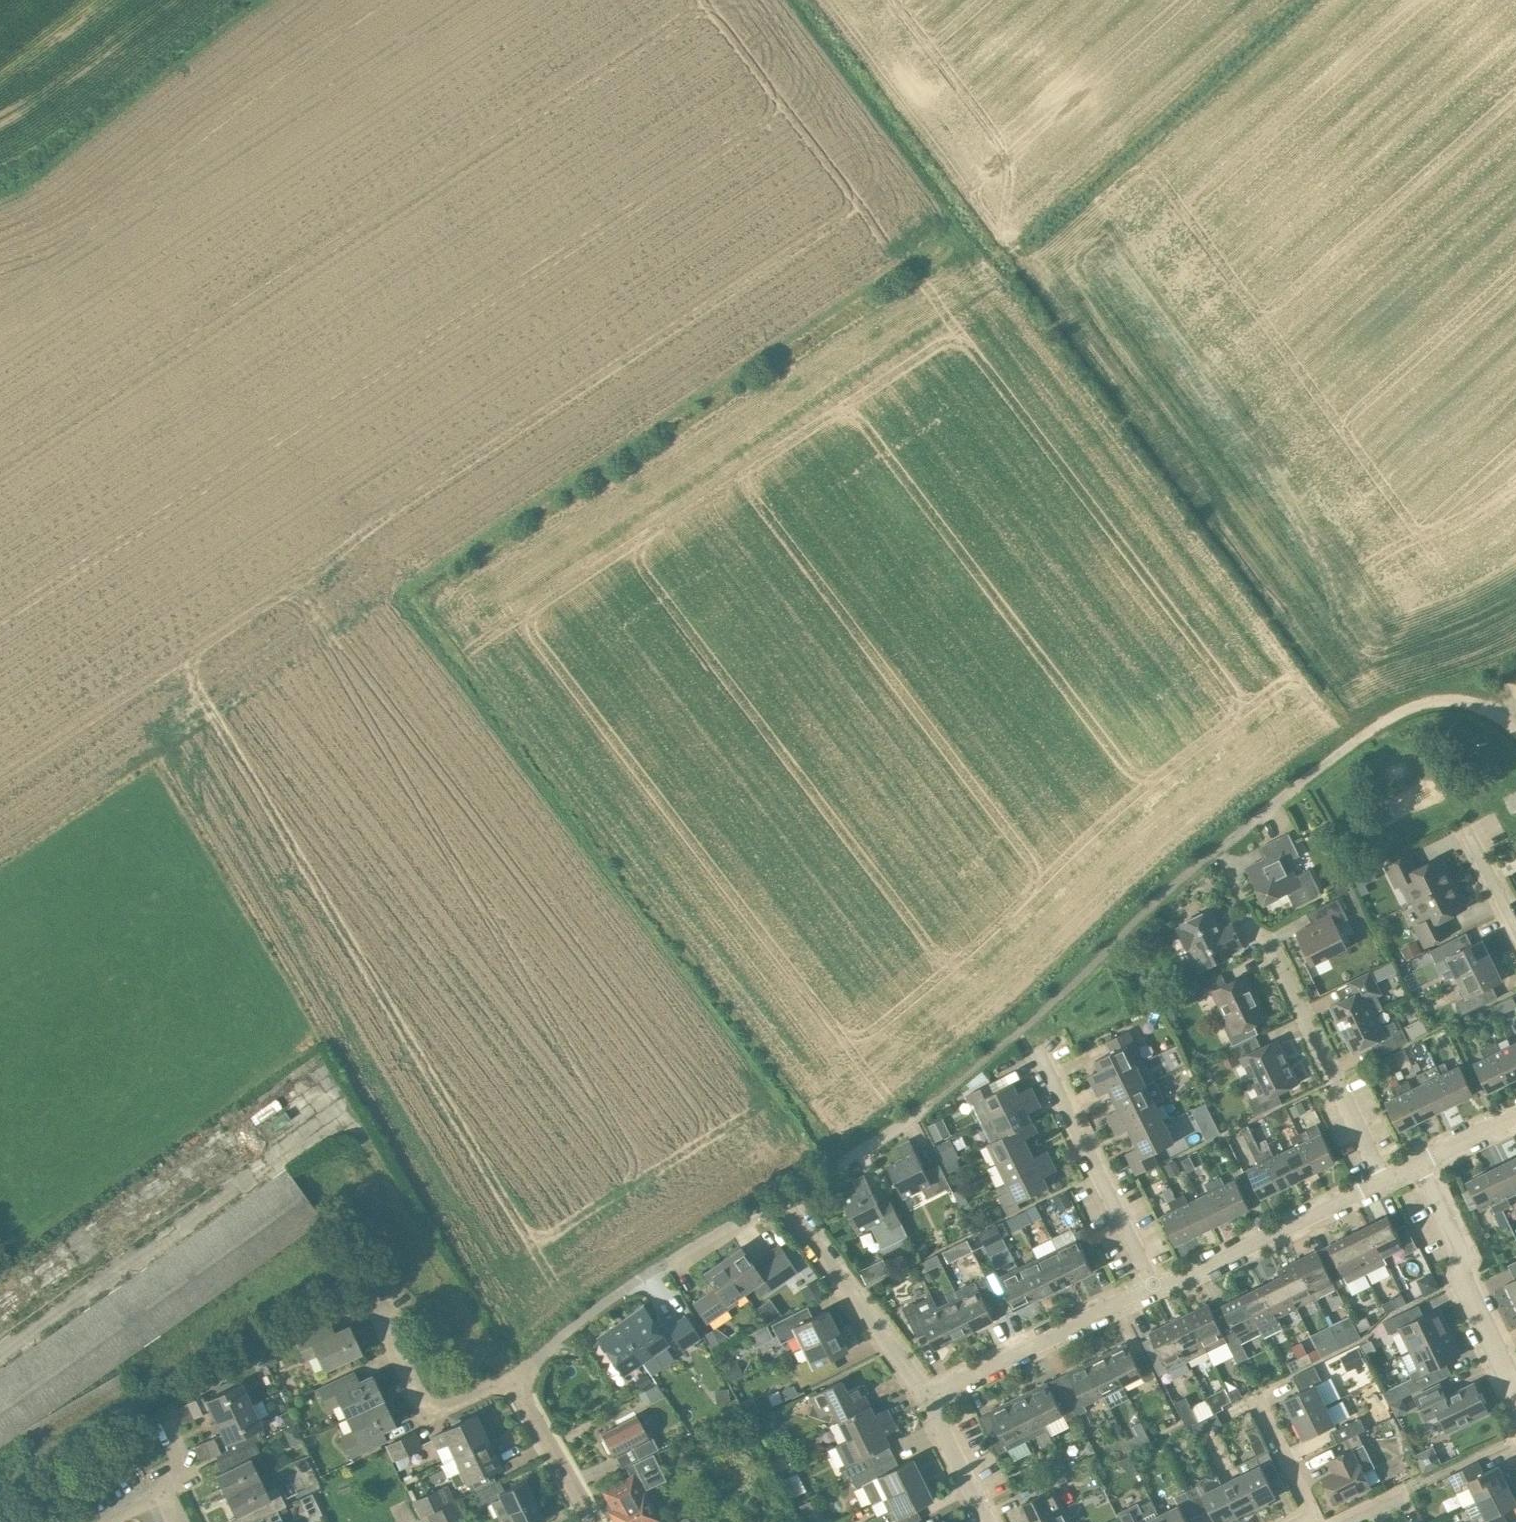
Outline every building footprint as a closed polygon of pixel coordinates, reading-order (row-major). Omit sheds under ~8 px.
[(1288,893),(1295,906),(1322,892),(1309,868),(1296,874),(1289,861),(1301,856),(1289,832),(1266,844),(1271,855),(1247,867),(1265,904),(1288,893)] [(1418,869),(1410,853),(1386,865),(1397,886),(1408,881),(1417,900),(1452,884),(1445,869),(1447,868),(1442,857),(1418,869)] [(1345,882),(1335,886),(1339,896),(1349,891),(1345,882)] [(1459,898),(1452,884),(1417,900),(1427,920),(1416,925),(1426,947),(1450,935),(1442,919),(1466,907),(1461,896),(1459,898)] [(1311,965),(1348,947),(1336,923),(1348,917),(1338,897),(1313,909),(1319,921),(1296,932),(1311,965)] [(1220,930),(1210,909),(1182,923),(1184,926),(1178,929),(1188,948),(1193,946),(1204,968),(1232,954),(1230,951),(1243,945),(1232,923),(1220,930)] [(1458,951),(1452,938),(1430,949),(1436,962),(1448,957),(1458,977),(1492,960),(1482,939),(1458,951)] [(1417,940),(1402,947),(1407,958),(1422,951),(1417,940)] [(1460,989),(1464,998),(1456,1002),(1462,1014),(1484,1003),(1478,992),(1503,980),(1492,960),(1458,977),(1463,988),(1460,989)] [(1357,993),(1341,1000),(1331,1005),(1340,1025),(1338,1026),(1340,1030),(1375,1013),(1384,1009),(1378,996),(1383,993),(1371,970),(1351,980),(1357,993)] [(1227,984),(1214,991),(1226,1017),(1221,1019),(1234,1045),(1259,1033),(1254,1023),(1266,1017),(1246,975),(1227,984)] [(1211,992),(1205,980),(1177,994),(1183,1006),(1211,992)] [(1503,1000),(1493,1005),(1498,1015),(1508,1010),(1503,1000)] [(1382,1027),(1375,1013),(1340,1030),(1342,1034),(1344,1033),(1354,1052),(1371,1044),(1379,1040),(1385,1053),(1409,1041),(1402,1028),(1399,1030),(1395,1021),(1382,1027)] [(1422,1018),(1406,1026),(1413,1039),(1429,1031),(1422,1018)] [(1093,1086),(1138,1064),(1137,1064),(1145,1060),(1129,1030),(1106,1042),(1112,1052),(1095,1061),(1099,1070),(1088,1076),(1093,1086)] [(1252,1037),(1225,1050),(1233,1067),(1244,1062),(1252,1079),(1260,1095),(1249,1100),(1256,1115),(1282,1102),(1277,1092),(1298,1083),(1288,1061),(1277,1040),(1262,1047),(1258,1049),(1252,1037)] [(1497,1041),(1489,1045),(1507,1082),(1515,1078),(1515,1053),(1512,1045),(1501,1050),(1497,1041)] [(1488,1091),(1507,1082),(1489,1045),(1481,1049),(1485,1058),(1474,1063),(1488,1091)] [(1450,1071),(1449,1071),(1445,1061),(1437,1065),(1437,1066),(1455,1103),(1474,1094),(1460,1065),(1450,1071)] [(1138,1064),(1093,1086),(1098,1096),(1109,1090),(1114,1099),(1147,1083),(1138,1064)] [(1437,1065),(1436,1064),(1418,1073),(1424,1083),(1423,1084),(1437,1112),(1455,1103),(1437,1066),(1437,1065)] [(1400,1069),(1395,1072),(1397,1075),(1398,1079),(1403,1077),(1400,1069)] [(1195,1078),(1185,1082),(1188,1087),(1197,1082),(1195,1078)] [(1413,1089),(1408,1080),(1400,1084),(1418,1121),(1437,1112),(1423,1084),(1413,1089)] [(992,1081),(971,1092),(976,1101),(972,1103),(981,1123),(992,1118),(1037,1096),(1032,1086),(1019,1092),(1014,1082),(997,1091),(992,1081)] [(1118,1109),(1107,1115),(1112,1124),(1156,1102),(1147,1083),(1114,1099),(1118,1109)] [(1400,1130),(1418,1121),(1400,1084),(1392,1088),(1397,1096),(1386,1102),(1400,1130)] [(992,1118),(981,1123),(990,1142),(992,1141),(1001,1137),(1033,1122),(1029,1112),(1041,1106),(1037,1096),(992,1118)] [(1303,1100),(1290,1106),(1295,1117),(1308,1111),(1303,1100)] [(1133,1138),(1166,1122),(1156,1102),(1112,1124),(1117,1134),(1128,1129),(1133,1138)] [(1206,1102),(1192,1109),(1197,1119),(1211,1112),(1206,1102)] [(1280,1108),(1268,1114),(1274,1126),(1281,1123),(1283,1115),(1280,1108)] [(943,1119),(929,1125),(937,1140),(950,1133),(943,1119)] [(990,1142),(988,1143),(998,1163),(1030,1147),(1025,1138),(1038,1131),(1033,1122),(1001,1137),(992,1141),(990,1142)] [(1136,1174),(1159,1163),(1154,1152),(1176,1142),(1166,1122),(1133,1138),(1137,1147),(1126,1153),(1136,1174)] [(1311,1138),(1307,1129),(1299,1133),(1317,1170),(1336,1161),(1322,1133),(1311,1138)] [(1291,1137),(1295,1146),(1285,1151),(1299,1179),(1317,1170),(1299,1133),(1291,1137)] [(264,1141),(242,1154),(250,1166),(258,1161),(270,1180),(307,1158),(294,1137),(270,1152),(264,1141)] [(951,1138),(938,1144),(944,1156),(956,1150),(951,1138)] [(926,1171),(911,1140),(899,1146),(904,1157),(888,1165),(904,1197),(923,1187),(928,1198),(952,1187),(940,1164),(926,1171)] [(1030,1147),(998,1163),(1008,1182),(1052,1160),(1047,1150),(1034,1156),(1030,1147)] [(1280,1188),(1299,1179),(1285,1151),(1275,1156),(1270,1147),(1262,1151),(1280,1188)] [(1261,1198),(1280,1188),(1262,1151),(1254,1155),(1259,1164),(1248,1169),(1261,1198)] [(1189,1156),(1182,1160),(1188,1171),(1195,1168),(1189,1156)] [(1504,1163),(1515,1187),(1515,1157),(1504,1163)] [(307,1158),(270,1180),(281,1199),(273,1204),(281,1217),(302,1203),(295,1192),(319,1178),(307,1158)] [(1176,1159),(1164,1165),(1170,1177),(1182,1171),(1176,1159)] [(1002,1193),(998,1195),(1008,1214),(1022,1207),(1018,1201),(1049,1186),(1044,1176),(1057,1170),(1052,1160),(1008,1182),(1011,1188),(1002,1193)] [(1512,1205),(1508,1196),(1515,1192),(1515,1187),(1504,1163),(1486,1172),(1504,1209),(1512,1205)] [(1504,1209),(1486,1172),(1467,1181),(1481,1209),(1491,1204),(1495,1212),(1496,1213),(1503,1210),(1504,1209)] [(872,1225),(883,1247),(909,1235),(892,1200),(881,1205),(866,1175),(854,1181),(859,1191),(843,1199),(859,1232),(872,1225)] [(1226,1185),(1221,1176),(1213,1180),(1231,1217),(1250,1207),(1236,1179),(1226,1185)] [(1213,1226),(1231,1217),(1213,1180),(1205,1184),(1209,1192),(1199,1198),(1213,1226)] [(963,1187),(954,1192),(960,1206),(969,1202),(963,1187)] [(1067,1192),(1054,1198),(1060,1211),(1073,1205),(1067,1192)] [(1189,1202),(1185,1194),(1176,1198),(1194,1235),(1213,1226),(1199,1198),(1189,1202)] [(1176,1244),(1194,1235),(1176,1198),(1169,1201),(1173,1210),(1162,1216),(1176,1244)] [(213,1202),(206,1206),(213,1219),(220,1215),(213,1202)] [(1022,1226),(1031,1222),(1026,1210),(1017,1215),(1022,1226)] [(1503,1210),(1495,1214),(1503,1229),(1511,1225),(1503,1210)] [(220,1215),(213,1219),(220,1232),(228,1228),(220,1215)] [(1017,1215),(1008,1219),(1013,1231),(1022,1226),(1017,1215)] [(1395,1229),(1388,1215),(1368,1225),(1384,1257),(1385,1257),(1404,1247),(1407,1254),(1418,1248),(1406,1224),(1395,1229)] [(312,1220),(291,1233),(298,1246),(307,1241),(318,1259),(355,1237),(343,1216),(319,1231),(312,1220)] [(980,1233),(985,1244),(1003,1236),(998,1224),(980,1233)] [(1384,1257),(1368,1225),(1348,1235),(1368,1273),(1388,1263),(1385,1257),(1384,1257)] [(1073,1280),(1074,1280),(1093,1271),(1085,1254),(1096,1249),(1085,1227),(1055,1241),(1058,1248),(1073,1280)] [(1323,1260),(1325,1264),(1337,1288),(1368,1273),(1348,1235),(1329,1244),(1334,1255),(1323,1260)] [(355,1237),(318,1259),(330,1278),(322,1283),(329,1296),(351,1283),(344,1271),(368,1257),(355,1237)] [(948,1260),(973,1247),(967,1237),(943,1250),(948,1260)] [(173,1239),(137,1257),(146,1275),(182,1257),(173,1239)] [(227,1240),(220,1244),(227,1257),(234,1253),(227,1240)] [(919,1242),(915,1248),(918,1254),(925,1255),(929,1249),(926,1242),(919,1242)] [(741,1247),(722,1260),(744,1291),(754,1285),(754,1284),(762,1294),(770,1289),(770,1290),(794,1273),(798,1271),(783,1250),(756,1268),(752,1262),(741,1247)] [(1054,1290),(1073,1280),(1058,1248),(1038,1258),(1054,1290)] [(1317,1298),(1337,1288),(1325,1264),(1323,1260),(1318,1250),(1298,1259),(1317,1298)] [(234,1253),(227,1257),(235,1270),(242,1266),(234,1253)] [(924,1274),(943,1263),(939,1254),(919,1263),(924,1274)] [(182,1257),(146,1275),(156,1293),(191,1275),(182,1257)] [(1035,1299),(1054,1290),(1038,1258),(1019,1267),(1035,1299)] [(1317,1298),(1298,1259),(1278,1269),(1281,1275),(1298,1307),(1317,1298)] [(706,1294),(693,1303),(707,1323),(737,1302),(734,1298),(744,1291),(722,1260),(704,1273),(715,1288),(718,1293),(709,1299),(706,1294)] [(872,1264),(861,1270),(867,1282),(878,1276),(872,1264)] [(1035,1299),(1019,1267),(1000,1277),(996,1270),(986,1275),(1005,1314),(1035,1299)] [(1431,1269),(1407,1283),(1416,1299),(1440,1285),(1431,1269)] [(191,1275),(156,1293),(165,1311),(200,1294),(191,1275)] [(975,1329),(1005,1314),(986,1275),(975,1281),(979,1287),(959,1297),(975,1329)] [(1278,1317),(1298,1307),(1281,1275),(1281,1276),(1262,1285),(1278,1316),(1278,1317)] [(248,1276),(240,1280),(248,1293),(255,1288),(248,1276)] [(1515,1279),(1507,1283),(1515,1301),(1515,1279)] [(815,1280),(800,1289),(806,1298),(820,1289),(815,1280)] [(1284,1329),(1278,1317),(1278,1316),(1262,1285),(1243,1294),(1259,1326),(1262,1332),(1265,1338),(1284,1329)] [(255,1288),(248,1293),(255,1305),(262,1301),(255,1288)] [(948,1296),(945,1290),(934,1296),(955,1338),(975,1329),(959,1297),(956,1292),(948,1296)] [(1407,1303),(1403,1293),(1394,1298),(1383,1303),(1387,1313),(1398,1307),(1407,1303)] [(200,1294),(165,1311),(174,1330),(209,1312),(200,1294)] [(1259,1326),(1243,1294),(1223,1304),(1224,1307),(1213,1312),(1219,1323),(1218,1324),(1224,1335),(1231,1348),(1262,1332),(1259,1326)] [(955,1338),(934,1296),(915,1305),(915,1304),(904,1309),(918,1337),(928,1332),(936,1348),(955,1338)] [(1224,1335),(1218,1324),(1219,1323),(1213,1312),(1209,1303),(1189,1313),(1205,1345),(1205,1344),(1224,1335)] [(266,1307),(258,1311),(266,1324),(273,1320),(266,1307)] [(618,1326),(644,1363),(670,1345),(645,1308),(618,1326)] [(1450,1331),(1439,1309),(1414,1321),(1409,1309),(1384,1321),(1389,1333),(1400,1328),(1411,1350),(1450,1331)] [(796,1312),(771,1324),(780,1342),(796,1334),(802,1347),(837,1330),(827,1310),(812,1317),(801,1322),(796,1312)] [(1205,1345),(1189,1313),(1169,1322),(1188,1361),(1208,1351),(1205,1344),(1205,1345)] [(683,1350),(701,1337),(685,1315),(666,1328),(683,1350)] [(332,1336),(325,1322),(296,1336),(307,1360),(318,1355),(325,1370),(362,1353),(350,1327),(332,1336)] [(1149,1352),(1160,1375),(1188,1361),(1169,1322),(1150,1332),(1157,1348),(1149,1352)] [(644,1363),(618,1326),(599,1339),(625,1376),(644,1363)] [(1337,1338),(1342,1347),(1362,1337),(1357,1328),(1337,1338)] [(710,1349),(721,1343),(714,1330),(704,1335),(710,1349)] [(807,1358),(797,1363),(801,1373),(797,1375),(802,1385),(824,1374),(819,1364),(832,1358),(847,1350),(837,1330),(802,1347),(807,1358)] [(1461,1354),(1450,1332),(1411,1350),(1419,1368),(1408,1373),(1410,1377),(1383,1390),(1389,1403),(1442,1377),(1436,1366),(1461,1354)] [(1342,1347),(1337,1338),(1318,1347),(1323,1357),(1342,1347)] [(1135,1359),(1127,1343),(1107,1352),(1126,1389),(1145,1380),(1146,1381),(1157,1376),(1146,1354),(1135,1359)] [(1349,1372),(1367,1363),(1359,1346),(1341,1355),(1349,1372)] [(271,1351),(262,1357),(267,1364),(276,1359),(271,1351)] [(1104,1394),(1106,1399),(1126,1389),(1107,1352),(1088,1362),(1104,1394)] [(1298,1357),(1302,1366),(1313,1360),(1308,1352),(1307,1352),(1298,1357)] [(1288,1362),(1286,1363),(1291,1372),(1293,1371),(1302,1366),(1298,1357),(1288,1362)] [(1104,1394),(1088,1362),(1058,1377),(1077,1415),(1087,1410),(1084,1403),(1104,1394)] [(12,1382),(0,1365),(0,1391),(12,1382)] [(731,1366),(722,1370),(728,1382),(737,1377),(731,1366)] [(1294,1419),(1326,1404),(1316,1384),(1322,1381),(1315,1366),(1293,1376),(1300,1391),(1285,1399),(1294,1419)] [(646,1372),(635,1380),(641,1389),(652,1381),(646,1372)] [(86,1375),(76,1381),(82,1391),(92,1386),(86,1375)] [(354,1385),(349,1375),(320,1388),(328,1406),(340,1401),(348,1418),(384,1401),(373,1377),(354,1385)] [(1077,1415),(1058,1377),(1028,1391),(1044,1423),(1064,1413),(1067,1420),(1077,1415)] [(812,1401),(808,1412),(830,1420),(833,1411),(837,1421),(869,1405),(859,1384),(846,1390),(841,1380),(809,1396),(812,1401)] [(76,1381),(67,1386),(72,1396),(82,1391),(76,1381)] [(1488,1412),(1474,1383),(1447,1396),(1441,1383),(1415,1396),(1427,1419),(1439,1413),(1448,1431),(1488,1412)] [(252,1406),(241,1384),(205,1401),(203,1397),(177,1409),(184,1423),(212,1410),(217,1422),(252,1406)] [(794,1386),(782,1392),(786,1400),(797,1394),(794,1386)] [(650,1387),(638,1394),(644,1405),(656,1398),(650,1387)] [(728,1388),(716,1390),(717,1405),(730,1404),(728,1388)] [(1214,1413),(1234,1403),(1226,1388),(1213,1394),(1216,1402),(1210,1405),(1211,1407),(1214,1413)] [(1234,1403),(1244,1398),(1240,1388),(1229,1394),(1234,1403)] [(1028,1391),(1009,1401),(1028,1439),(1047,1429),(1044,1423),(1028,1391)] [(53,1393),(43,1398),(49,1408),(59,1403),(53,1393)] [(93,1393),(83,1399),(88,1409),(99,1404),(93,1393)] [(1196,1415),(1187,1396),(1176,1402),(1188,1426),(1214,1413),(1211,1407),(1196,1415)] [(43,1398),(33,1403),(39,1414),(49,1408),(43,1398)] [(83,1399),(73,1404),(78,1415),(88,1409),(83,1399)] [(1399,1418),(1413,1412),(1406,1399),(1393,1405),(1399,1418)] [(240,1450),(235,1441),(262,1428),(258,1419),(267,1414),(261,1401),(252,1406),(217,1422),(223,1434),(195,1447),(202,1462),(228,1450),(231,1455),(240,1450)] [(386,1405),(384,1401),(348,1418),(356,1435),(344,1440),(352,1459),(381,1445),(376,1435),(395,1426),(391,1416),(396,1413),(391,1402),(386,1405)] [(1010,1452),(1030,1443),(1009,1401),(979,1416),(998,1454),(1009,1449),(1010,1452)] [(73,1404),(62,1409),(68,1420),(78,1415),(73,1404)] [(1304,1439),(1336,1424),(1326,1404),(1294,1419),(1304,1439)] [(869,1405),(837,1421),(847,1440),(891,1418),(887,1408),(874,1415),(869,1405)] [(23,1408),(13,1413),(18,1424),(28,1419),(23,1408)] [(62,1409),(52,1415),(57,1425),(68,1420),(62,1409)] [(288,1411),(280,1415),(285,1426),(293,1422),(288,1411)] [(13,1413),(3,1418),(8,1429),(18,1424),(13,1413)] [(1199,1437),(1224,1425),(1218,1414),(1194,1426),(1199,1437)] [(637,1415),(602,1433),(603,1435),(605,1439),(604,1441),(610,1454),(612,1454),(615,1458),(616,1458),(634,1448),(640,1460),(653,1453),(660,1450),(653,1437),(650,1439),(638,1417),(637,1415)] [(476,1416),(432,1436),(438,1448),(449,1443),(456,1457),(488,1442),(476,1416)] [(48,1417),(37,1422),(43,1433),(53,1427),(48,1417)] [(1360,1417),(1333,1431),(1338,1442),(1366,1428),(1360,1417)] [(847,1440),(835,1446),(844,1464),(839,1467),(845,1478),(851,1476),(876,1463),(871,1453),(888,1444),(883,1434),(896,1428),(891,1418),(847,1440)] [(1139,1441),(1150,1436),(1142,1421),(1132,1426),(1139,1441)] [(37,1422),(27,1427),(32,1438),(43,1433),(37,1422)] [(295,1423),(283,1429),(290,1445),(303,1439),(295,1423)] [(146,1427),(135,1433),(143,1449),(154,1443),(146,1427)] [(19,1432),(8,1437),(13,1448),(24,1442),(19,1432)] [(415,1433),(387,1445),(388,1449),(394,1460),(422,1447),(415,1433)] [(0,1441),(0,1447),(3,1453),(13,1448),(8,1437),(0,1441)] [(1253,1441),(1251,1442),(1258,1455),(1268,1450),(1262,1437),(1253,1441)] [(495,1482),(490,1472),(500,1467),(488,1442),(456,1457),(462,1472),(451,1477),(457,1488),(470,1481),(475,1492),(495,1482)] [(227,1496),(260,1480),(254,1467),(265,1462),(256,1443),(240,1450),(231,1455),(217,1462),(222,1473),(217,1475),(227,1496)] [(1375,1466),(1364,1443),(1331,1459),(1337,1472),(1323,1478),(1335,1502),(1370,1485),(1364,1471),(1375,1466)] [(1425,1474),(1444,1465),(1435,1447),(1417,1456),(1425,1474)] [(1259,1510),(1268,1505),(1266,1501),(1276,1496),(1269,1480),(1280,1474),(1268,1450),(1258,1455),(1256,1456),(1260,1464),(1241,1474),(1259,1510)] [(1067,1469),(1061,1458),(1058,1451),(1048,1456),(1056,1474),(1067,1469)] [(640,1460),(627,1467),(632,1478),(635,1476),(637,1481),(661,1470),(653,1453),(640,1460)] [(783,1456),(771,1463),(777,1475),(789,1468),(783,1456)] [(876,1463),(851,1476),(856,1487),(861,1484),(872,1504),(887,1496),(922,1479),(912,1459),(899,1465),(881,1474),(876,1463)] [(1457,1492),(1464,1506),(1477,1500),(1513,1482),(1509,1472),(1504,1475),(1499,1465),(1484,1472),(1479,1462),(1448,1477),(1456,1493),(1457,1492)] [(1064,1507),(1055,1488),(1061,1485),(1056,1474),(1034,1485),(1039,1495),(1023,1503),(1032,1521),(1034,1521),(1064,1507)] [(1249,1515),(1259,1510),(1241,1474),(1222,1483),(1237,1515),(1238,1515),(1247,1510),(1249,1515)] [(796,1475),(784,1481),(792,1497),(804,1491),(796,1475)] [(1222,1483),(1218,1475),(1213,1477),(1207,1475),(1199,1479),(1197,1485),(1186,1490),(1187,1490),(1198,1514),(1210,1509),(1216,1521),(1223,1521),(1228,1520),(1229,1521),(1235,1521),(1240,1519),(1238,1515),(1237,1515),(1222,1483)] [(635,1476),(632,1478),(605,1493),(614,1510),(611,1512),(616,1521),(657,1521),(660,1521),(644,1494),(637,1481),(635,1476)] [(865,1521),(866,1521),(910,1521),(905,1512),(914,1508),(932,1499),(922,1479),(887,1496),(872,1504),(877,1515),(865,1521)] [(227,1496),(237,1517),(241,1516),(244,1521),(251,1521),(277,1509),(286,1505),(277,1486),(265,1491),(260,1480),(227,1496)] [(495,1482),(475,1492),(481,1506),(491,1501),(492,1503),(499,1518),(536,1501),(526,1480),(505,1490),(499,1480),(495,1482)] [(1477,1500),(1464,1506),(1471,1519),(1464,1521),(1507,1521),(1502,1511),(1515,1505),(1515,1499),(1513,1493),(1515,1492),(1515,1488),(1513,1482),(1477,1500)] [(420,1518),(428,1514),(450,1503),(442,1487),(412,1501),(420,1518)] [(1187,1520),(1198,1514),(1187,1490),(1175,1496),(1179,1505),(1160,1514),(1164,1521),(1188,1521),(1187,1520)] [(462,1516),(463,1515),(456,1500),(450,1503),(428,1514),(431,1521),(465,1521),(462,1516)] [(545,1521),(536,1501),(499,1518),(501,1521),(542,1521),(545,1521)] [(1139,1503),(1119,1513),(1124,1521),(1164,1521),(1160,1514),(1159,1514),(1154,1504),(1142,1510),(1139,1503)] [(1064,1507),(1034,1521),(1072,1521),(1064,1507)] [(283,1521),(277,1509),(251,1521),(283,1521)] [(805,1520),(806,1521),(826,1521),(821,1512),(805,1520)]
